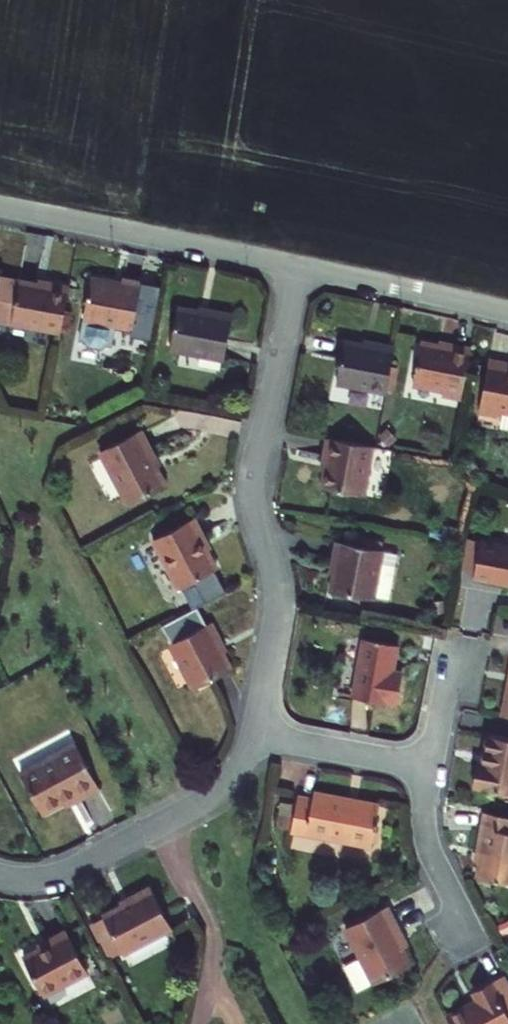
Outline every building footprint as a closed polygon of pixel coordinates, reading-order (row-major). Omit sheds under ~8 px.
[(3,276),(0,293),(0,318),(64,329),(72,285),(51,281),(50,285),(27,281),(3,276)] [(116,346),(120,325),(132,327),(140,283),(123,280),(123,283),(108,281),(93,278),(82,340),(88,341),(92,347),(105,349),(111,345),(116,346)] [(195,312),(178,309),(171,349),(222,359),(231,315),(213,311),(212,315),(195,312)] [(362,345),(346,342),(339,382),(389,391),(397,345),(378,342),(377,348),(362,345)] [(438,348),(422,345),(415,387),(446,392),(445,399),(462,401),(471,348),(454,345),(453,351),(438,348)] [(490,361),(481,413),(500,417),(501,410),(507,412),(507,364),(500,362),(490,361)] [(142,429),(102,451),(130,504),(167,485),(158,469),(148,453),(153,451),(142,429)] [(374,447),(329,438),(325,457),(330,459),(324,488),(365,496),(369,471),(374,447)] [(195,517),(155,539),(180,587),(216,568),(199,537),(204,535),(199,526),(195,517)] [(386,551),(338,542),(337,551),(335,561),(341,562),(335,592),(377,600),(377,598),(392,600),(398,568),(384,565),(386,551)] [(482,542),(474,582),(496,586),(507,588),(507,547),(482,542)] [(211,622),(170,645),(196,688),(232,669),(224,655),(215,642),(220,640),(211,622)] [(397,682),(404,647),(368,640),(357,697),(380,701),(403,705),(407,684),(397,682)] [(491,736),(489,749),(486,763),(479,761),(475,785),(507,791),(507,739),(491,736)] [(77,742),(23,771),(45,812),(77,793),(80,798),(91,793),(102,787),(77,742)] [(315,806),(299,803),(293,838),(371,853),(374,836),(379,838),(382,828),(376,828),(378,815),(348,810),(349,804),(333,800),(317,797),(315,806)] [(486,812),(483,828),(480,844),(487,846),(482,876),(507,881),(507,816),(486,812)] [(171,928),(148,885),(140,889),(133,893),(135,899),(105,915),(106,917),(124,950),(125,952),(171,928)] [(391,905),(348,928),(363,957),(376,979),(377,983),(414,962),(406,948),(399,934),(404,931),(391,905)] [(124,950),(106,917),(89,926),(107,959),(124,950)] [(51,944),(24,958),(43,995),(87,972),(65,931),(56,935),(48,939),(51,944)] [(363,957),(348,965),(360,988),(376,979),(363,957)] [(448,1015),(453,1023),(507,1023),(507,981),(504,974),(489,982),(474,990),(479,999),(448,1015)]
